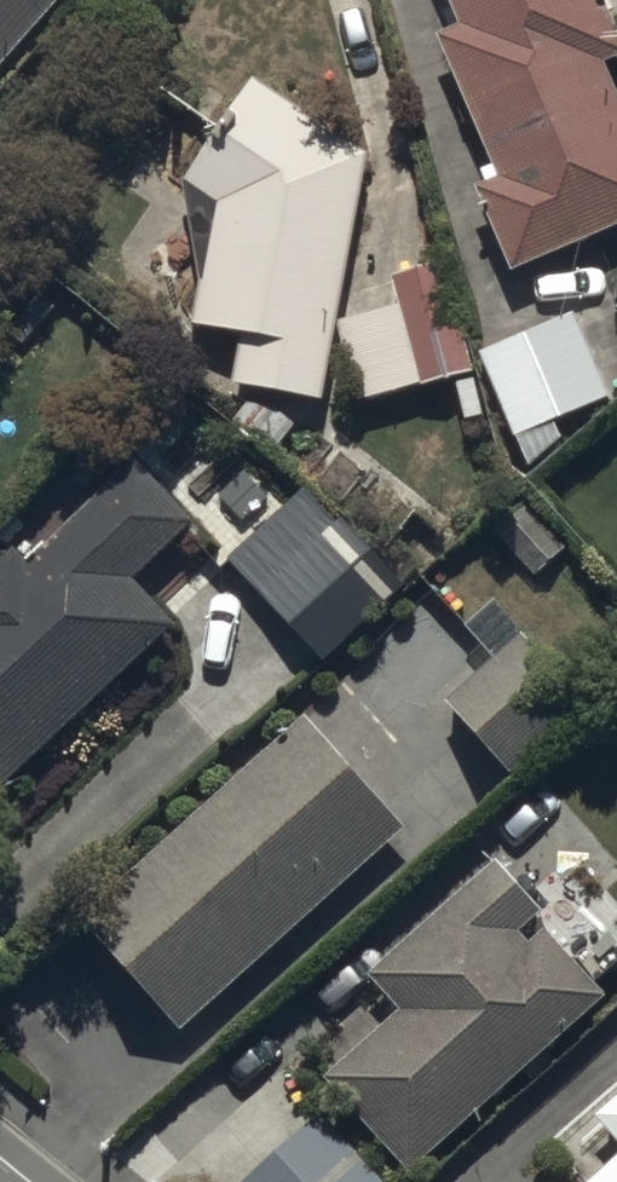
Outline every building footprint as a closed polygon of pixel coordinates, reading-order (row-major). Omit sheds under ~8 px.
[(68,0),(0,0),(0,77),(68,0)] [(605,0),(453,0),(459,13),(443,19),(452,39),(443,42),(497,169),(483,175),(490,190),(482,193),(517,275),(616,232),(616,83),(610,67),(616,64),(616,28),(605,0)] [(329,407),(370,159),(259,83),(189,189),(220,210),(201,331),(246,338),(237,392),(329,407)] [(35,285),(0,256),(0,326),(35,285)] [(402,311),(345,326),(367,406),(475,377),(447,272),(395,286),(402,311)] [(580,315),(481,353),(530,472),(565,443),(559,427),(615,406),(580,315)] [(180,627),(139,585),(199,526),(141,466),(119,488),(96,465),(38,522),(58,542),(30,569),(14,552),(0,566),(0,804),(180,627)] [(313,486),(230,561),(325,665),(408,590),(313,486)] [(569,547),(526,503),(494,534),(537,578),(569,547)] [(591,711),(498,603),(468,629),(498,663),(450,704),(514,778),(591,711)] [(185,1034),(408,832),(305,718),(82,920),(185,1034)] [(328,1077),(413,1175),(610,1002),(551,934),(534,950),(523,938),(547,917),(501,864),(373,977),(403,1011),(328,1077)] [(600,1121),(616,1141),(616,1106),(600,1121)] [(323,1115),(248,1181),(382,1181),(323,1115)] [(600,1181),(616,1181),(616,1168),(600,1181)]
